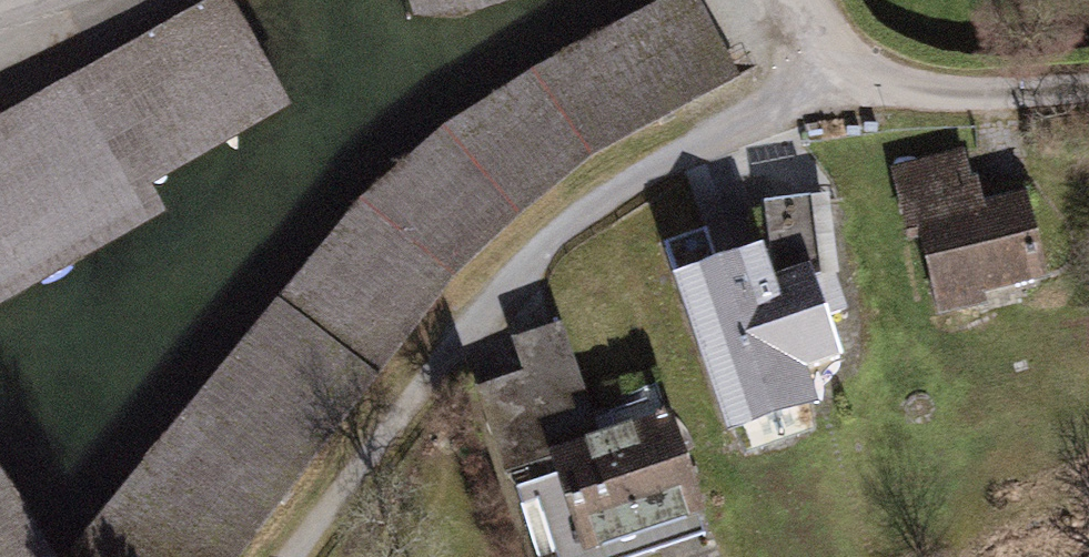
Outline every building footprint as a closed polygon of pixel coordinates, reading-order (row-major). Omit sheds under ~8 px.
[(466,284),(597,175),(750,95),(696,0),(468,122),(370,202),(79,556),(268,556),(466,284)] [(417,44),(554,0),(403,0),(417,44)] [(231,2),(0,135),(0,329),(176,239),(159,206),(301,124),(231,2)] [(985,170),(936,182),(968,311),(1058,289),(1036,199),(995,209),(985,170)] [(773,200),(776,278),(838,275),(835,197),(773,200)] [(822,286),(693,327),(733,449),(815,423),(808,401),(854,386),(822,286)] [(570,324),(518,336),(528,376),(487,386),(507,465),(599,443),(570,324)] [(680,437),(560,472),(586,556),(659,556),(711,542),(680,437)] [(0,470),(0,556),(57,556),(0,470)]
